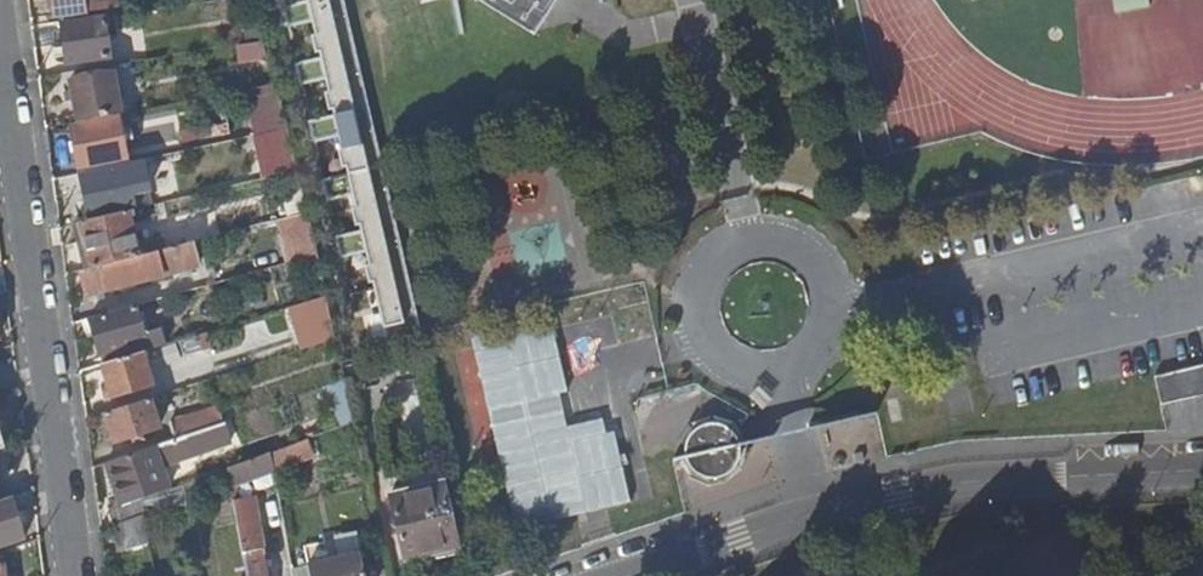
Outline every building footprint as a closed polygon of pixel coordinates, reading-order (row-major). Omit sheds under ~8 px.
[(54,14),(98,8),(97,0),(52,0),(54,14)] [(283,4),(288,26),(310,20),(319,56),(297,62),(302,83),(325,77),(333,116),(311,121),(316,142),(338,138),(347,174),(325,178),(330,200),(352,195),(361,231),(339,236),(344,257),(366,252),(386,351),(425,343),(345,0),(298,0),(283,4)] [(528,25),(542,4),(540,2),(541,0),(488,0),(528,25)] [(66,61),(109,55),(104,17),(61,23),(66,61)] [(263,41),(236,46),(240,67),(267,62),(263,41)] [(77,121),(120,112),(113,71),(70,79),(77,121)] [(260,175),(289,171),(276,85),(247,90),(260,175)] [(118,116),(71,125),(79,167),(126,157),(118,116)] [(142,144),(175,136),(171,121),(138,129),(142,144)] [(135,206),(126,162),(80,172),(89,216),(135,206)] [(137,255),(127,210),(80,221),(91,267),(137,255)] [(316,253),(306,211),(279,217),(283,232),(278,233),(285,262),(316,253)] [(161,220),(165,243),(190,239),(187,216),(161,220)] [(193,240),(137,255),(91,267),(81,269),(88,293),(199,264),(193,240)] [(299,349),(335,337),(327,301),(325,294),(286,306),(299,349)] [(144,332),(136,304),(90,317),(100,353),(125,345),(123,338),(144,332)] [(552,317),(473,335),(517,526),(632,499),(615,428),(607,430),(604,416),(569,424),(561,390),(569,389),(552,317)] [(203,351),(198,333),(175,340),(181,358),(203,351)] [(151,384),(140,351),(102,363),(112,396),(151,384)] [(1156,380),(1164,407),(1202,397),(1202,367),(1156,380)] [(160,426),(150,397),(104,412),(113,441),(160,426)] [(175,437),(224,421),(218,404),(170,421),(175,437)] [(229,435),(224,421),(175,437),(106,461),(118,495),(166,479),(160,459),(229,435)] [(702,478),(711,480),(719,479),(727,475),(734,469),(738,461),(739,453),(738,447),(737,444),(733,436),(726,431),(718,427),(710,427),(701,429),(694,434),(688,441),(686,449),(686,458),(689,466),(695,473),(702,478)] [(312,451),(309,438),(270,452),(273,466),(312,451)] [(270,452),(227,467),(230,480),(243,544),(249,575),(268,575),(254,497),(245,500),(238,484),(274,470),(273,466),(270,452)] [(230,480),(227,467),(184,483),(186,495),(230,480)] [(406,560),(459,548),(441,470),(414,476),(417,490),(392,496),(406,560)] [(186,495),(184,483),(145,497),(150,509),(186,495)] [(25,536),(11,495),(0,499),(0,544),(25,536)] [(112,507),(118,523),(144,513),(139,498),(112,507)] [(122,552),(148,545),(139,518),(114,525),(122,552)] [(296,575),(366,575),(361,553),(309,564),(306,554),(292,557),(296,575)]
